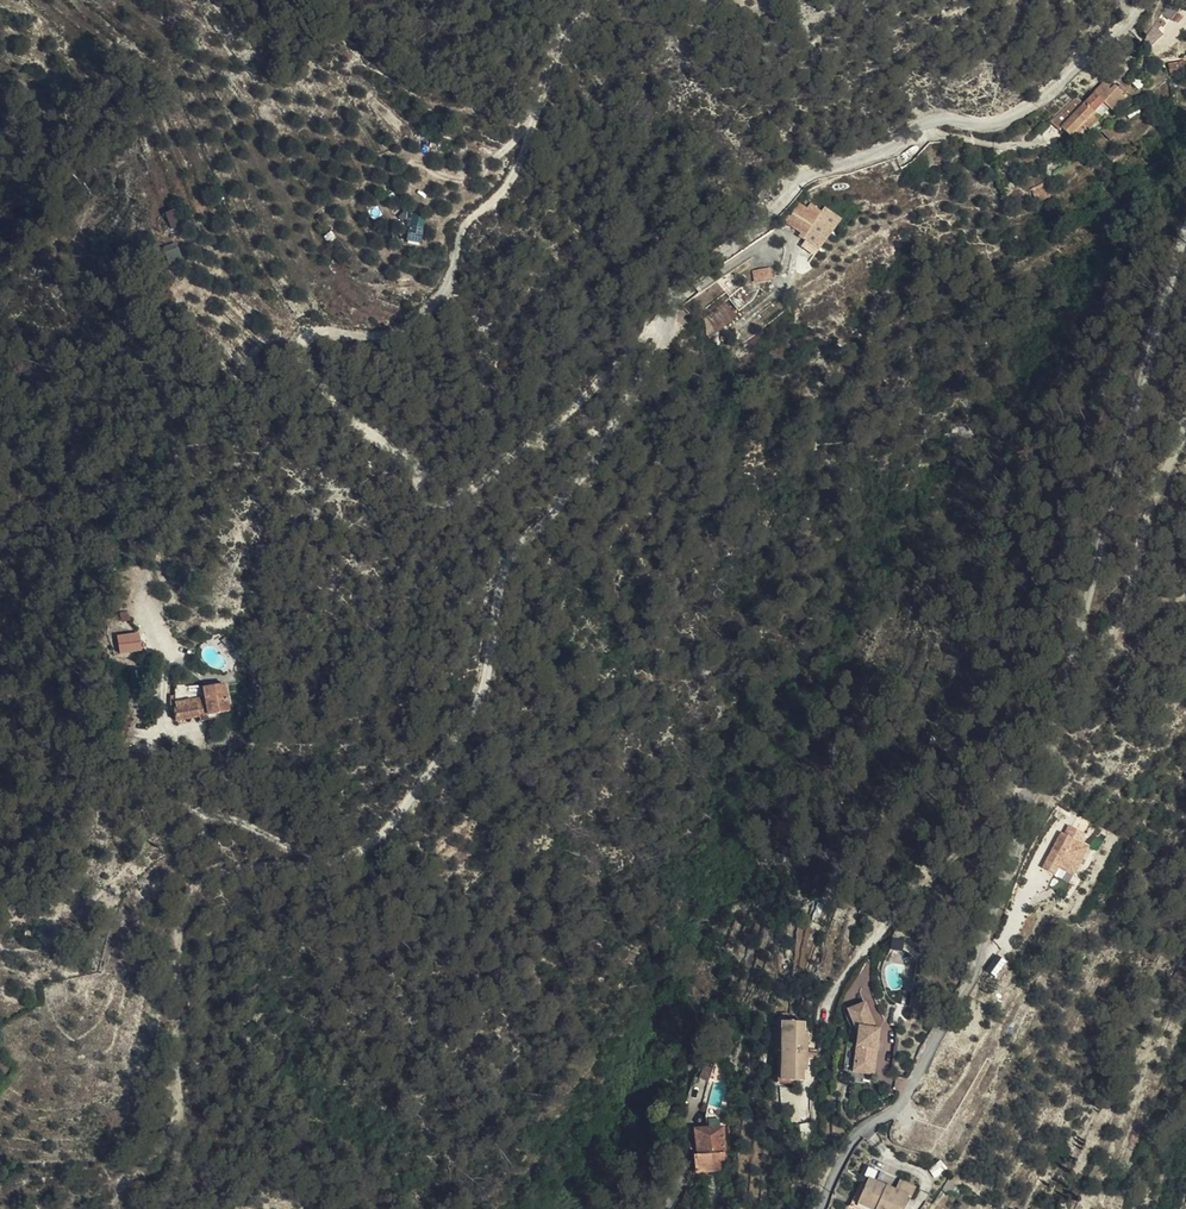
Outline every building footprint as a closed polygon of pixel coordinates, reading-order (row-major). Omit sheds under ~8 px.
[(1090,117),(1105,133),(1115,124),(1113,121),(1120,115),(1124,120),(1132,113),(1121,101),(1115,107),(1110,100),(1115,95),(1110,91),(1105,96),(1107,98),(1090,117)] [(1121,101),(1115,95),(1110,100),(1115,107),(1121,101)] [(1095,143),(1105,133),(1090,117),(1083,110),(1059,134),(1067,143),(1069,141),(1078,149),(1078,148),(1089,137),(1092,140),(1095,143)] [(1113,121),(1115,124),(1118,127),(1124,120),(1120,115),(1113,121)] [(1081,152),(1092,140),(1089,137),(1078,148),(1081,152)] [(1115,156),(1120,151),(1114,144),(1108,149),(1115,156)] [(1039,203),(1045,213),(1046,216),(1059,209),(1051,196),(1039,203)] [(1023,226),(1045,213),(1039,203),(1018,215),(1023,226)] [(172,227),(178,224),(172,210),(166,212),(172,227)] [(423,241),(424,216),(409,215),(408,241),(423,241)] [(820,241),(826,230),(823,227),(826,223),(818,217),(815,223),(808,218),(820,241)] [(807,218),(800,225),(793,234),(810,245),(815,249),(820,241),(808,218),(807,218)] [(841,235),(847,229),(840,221),(833,227),(841,235)] [(820,241),(829,260),(841,243),(826,230),(820,241)] [(828,262),(829,260),(820,241),(815,249),(813,252),(828,262)] [(177,243),(164,246),(169,265),(182,262),(177,243)] [(765,296),(779,294),(778,285),(764,287),(765,296)] [(755,305),(768,303),(767,297),(752,300),(738,312),(742,316),(755,305)] [(738,325),(732,317),(725,323),(727,326),(731,331),(738,325)] [(731,331),(736,338),(744,331),(733,317),(732,317),(738,325),(731,331)] [(716,343),(731,331),(727,326),(725,323),(713,333),(716,342),(716,343)] [(731,341),(736,338),(731,331),(716,343),(716,342),(716,343),(715,349),(718,352),(731,341)] [(136,636),(116,640),(119,656),(139,652),(136,636)] [(215,720),(229,719),(225,692),(204,694),(205,709),(197,710),(198,718),(208,717),(208,721),(215,720)] [(198,718),(197,710),(163,714),(164,725),(198,721),(198,718)] [(200,730),(217,728),(215,720),(208,721),(208,717),(198,718),(198,721),(200,730)] [(232,738),(232,733),(229,719),(215,720),(217,728),(220,740),(228,739),(232,738)] [(1066,849),(1063,847),(1044,883),(1057,889),(1061,882),(1076,890),(1090,861),(1082,857),(1086,848),(1070,840),(1066,849)] [(893,936),(892,952),(921,954),(922,938),(893,936)] [(828,1034),(828,1019),(816,1018),(816,1027),(817,1027),(817,1034),(828,1034)] [(856,1080),(877,1083),(882,1046),(879,1045),(867,1018),(851,1026),(857,1042),(860,1041),(861,1043),(860,1049),(856,1080)] [(780,1057),(780,1035),(776,1035),(777,1081),(785,1059),(780,1057)] [(798,1035),(780,1035),(780,1057),(785,1059),(777,1081),(777,1094),(799,1093),(799,1083),(802,1083),(801,1045),(798,1045),(798,1035)] [(876,1091),(877,1083),(856,1080),(855,1088),(876,1091)] [(717,1085),(707,1082),(703,1095),(713,1098),(717,1085)] [(710,1146),(699,1147),(701,1173),(698,1174),(699,1190),(729,1187),(727,1172),(729,1171),(726,1144),(723,1145),(721,1132),(709,1133),(710,1146)] [(909,1208),(910,1208),(913,1201),(896,1194),(892,1204),(860,1190),(853,1208),(906,1208),(909,1208)]
